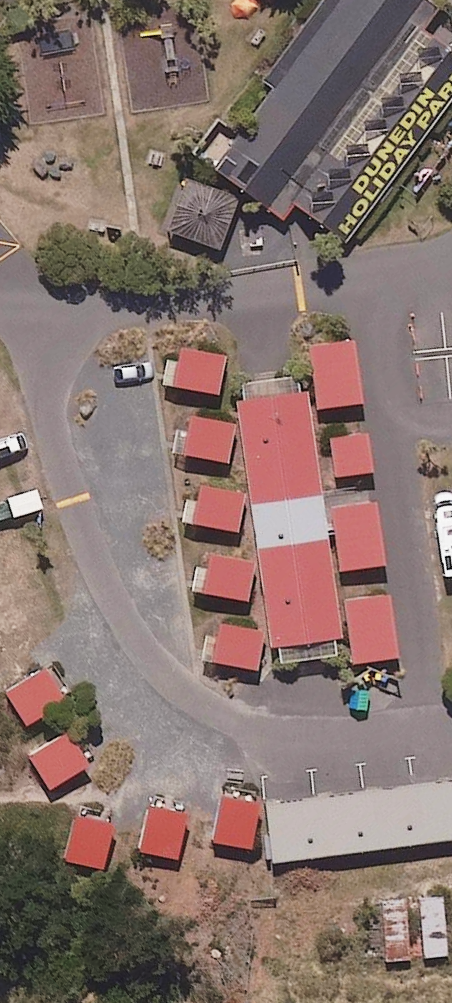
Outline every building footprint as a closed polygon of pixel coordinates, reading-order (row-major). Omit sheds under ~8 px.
[(209,157),(276,207),(286,193),(306,209),(340,234),(451,85),(451,44),(419,19),(431,3),(427,0),(309,0),(252,76),(264,85),(209,157)] [(161,224),(215,243),(233,191),(205,181),(180,172),(161,224)] [(303,339),(311,401),(353,395),(345,333),(303,339)] [(211,388),(218,349),(173,341),(166,380),(211,388)] [(234,395),(229,395),(263,641),(270,640),(328,632),(336,631),(301,380),(292,381),(290,368),(240,375),(232,376),(234,395)] [(220,455),(227,417),(182,408),(175,447),(220,455)] [(363,463),(358,427),(323,432),(329,468),(363,463)] [(232,525),(239,486),(194,478),(187,517),(232,525)] [(326,502),(334,563),(376,558),(368,496),(326,502)] [(242,596),(249,557),(204,549),(197,588),(242,596)] [(343,628),(347,658),(388,653),(380,591),(339,597),(343,628)] [(251,664),(258,625),(213,617),(206,656),(251,664)] [(42,664),(2,690),(24,723),(64,697),(42,664)] [(62,727),(22,753),(44,786),(84,760),(62,727)] [(257,797),(266,857),(451,833),(451,772),(283,793),(257,797)] [(244,844),(252,795),(217,789),(213,810),(208,838),(244,844)] [(170,854),(179,805),(143,799),(138,830),(135,848),(170,854)] [(105,825),(106,816),(82,811),(71,809),(62,858),(98,865),(105,825)]
